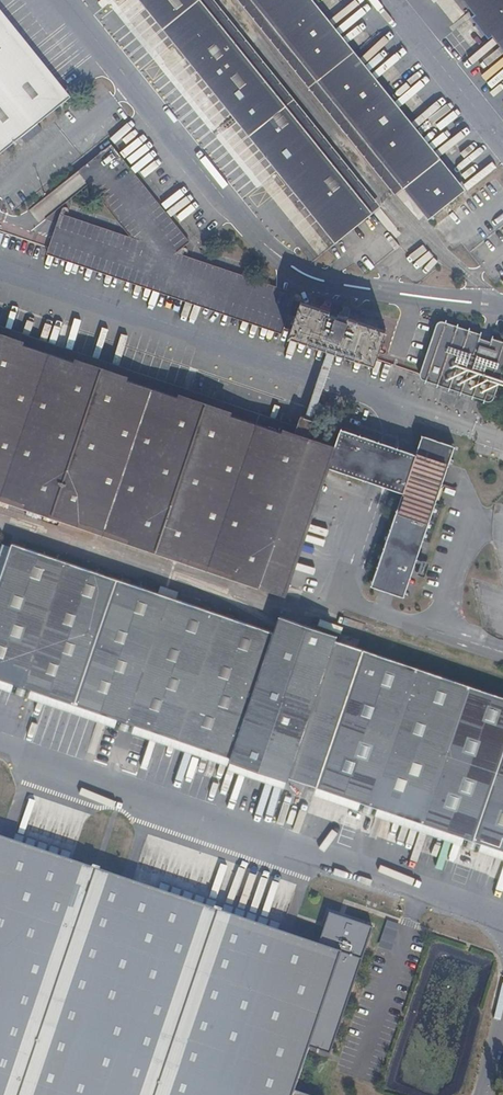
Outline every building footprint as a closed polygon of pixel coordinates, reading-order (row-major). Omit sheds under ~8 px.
[(338,239),(371,213),(199,0),(145,0),(338,239)] [(304,0),(250,0),(427,219),(460,193),(304,0)] [(480,12),(470,18),(488,39),(496,32),(502,40),(502,0),(470,0),(480,12)] [(64,102),(0,23),(0,152),(64,102)] [(289,335),(328,349),(337,351),(375,364),(387,330),(336,313),(335,317),(328,314),(329,310),(301,300),(289,335)] [(502,352),(502,347),(442,326),(425,375),(488,397),(502,352)] [(305,447),(0,343),(0,489),(260,578),(305,447)] [(328,349),(320,375),(305,418),(313,421),(328,378),(337,351),(328,349)] [(313,421),(305,418),(301,416),(294,434),(308,439),(314,421),(313,421)] [(351,480),(400,497),(369,587),(401,599),(450,451),(420,441),(416,453),(413,459),(375,446),(340,434),(337,433),(332,450),(330,455),(325,471),(326,472),(351,480)] [(330,455),(332,450),(307,441),(305,447),(260,578),(287,587),(326,472),(325,471),(330,455)] [(332,639),(333,634),(277,615),(271,631),(11,544),(0,578),(0,679),(341,793),(502,847),(502,696),(332,639)] [(401,599),(369,587),(368,591),(400,602),(401,599)] [(306,1050),(326,1057),(369,931),(325,915),(314,947),(0,838),(0,1094),(290,1094),(306,1050)] [(380,943),(392,948),(400,925),(388,920),(380,943)]
